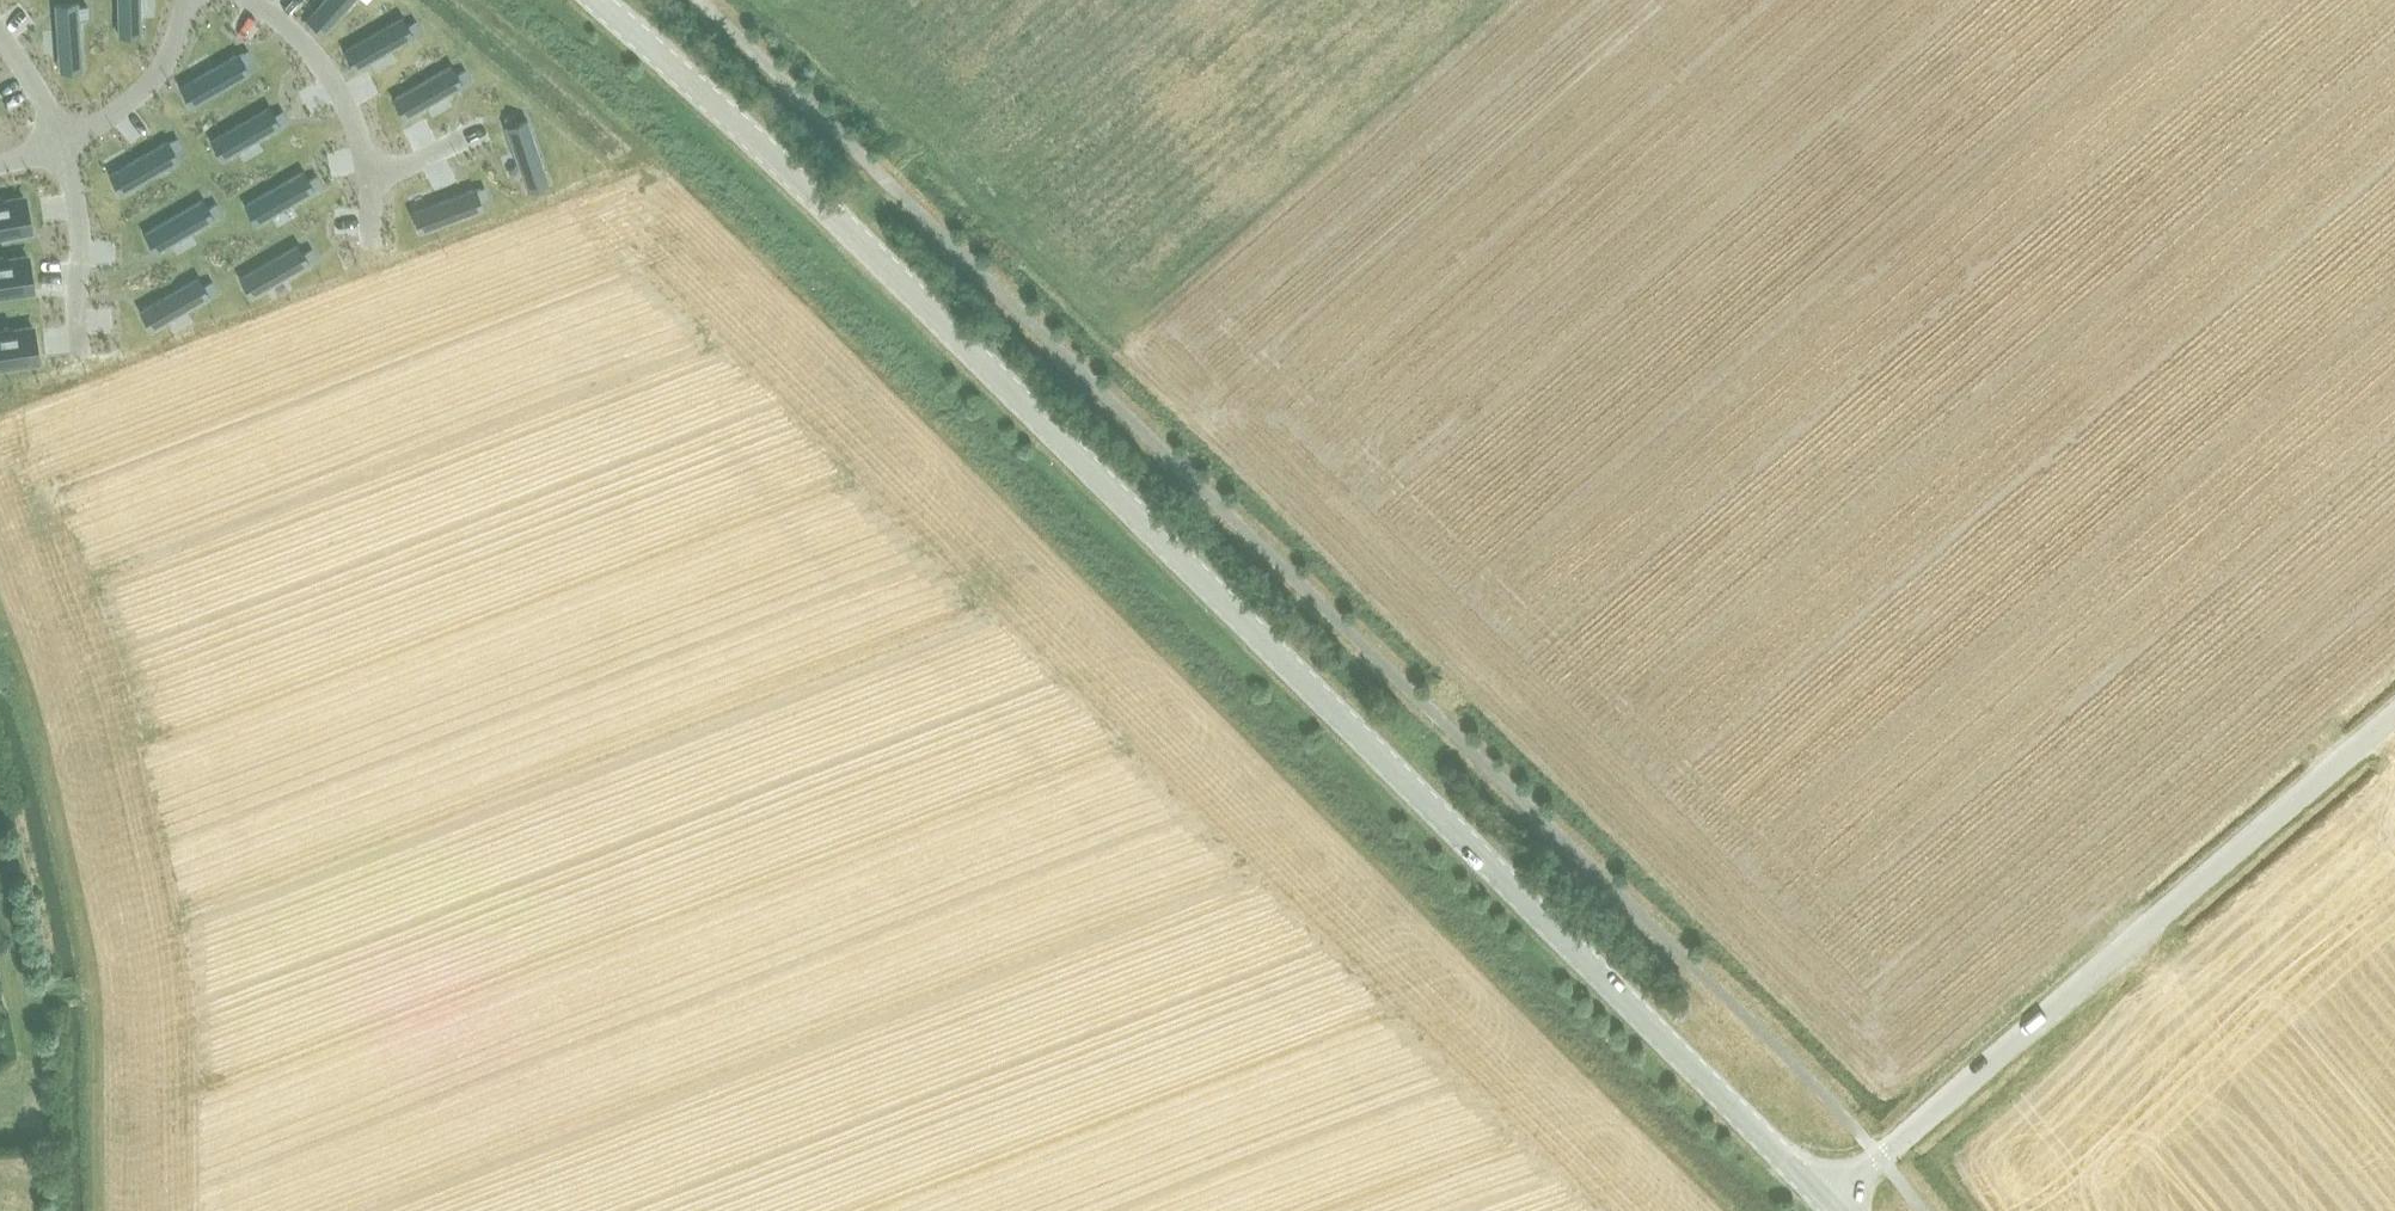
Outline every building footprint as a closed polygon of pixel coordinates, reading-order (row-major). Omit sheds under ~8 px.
[(117,21),(139,20),(139,0),(116,0),(117,21)] [(314,7),(331,22),(351,0),(321,0),(314,7)] [(77,2),(54,3),(58,56),(80,55),(78,14),(87,13),(86,3),(77,4),(77,2)] [(400,15),(354,41),(365,61),(411,34),(410,32),(418,28),(413,19),(405,24),(400,15)] [(236,52),(190,79),(201,98),(247,72),(242,63),(250,58),(245,50),(237,54),(236,52)] [(449,64),(404,91),(415,110),(461,83),(460,81),(468,77),(462,68),(454,73),(449,64)] [(267,105),(221,132),(232,151),(278,125),(277,123),(285,118),(280,110),(272,114),(267,105)] [(514,112),(505,116),(507,124),(505,125),(522,175),(543,168),(527,118),(517,121),(514,112)] [(165,140),(120,166),(131,186),(177,159),(171,150),(180,145),(174,137),(166,141),(165,140)] [(301,170),(255,197),(266,216),(312,190),(311,188),(319,183),(314,175),(306,179),(301,170)] [(473,187),(423,205),(431,226),(481,208),(477,198),(486,195),(483,186),(474,189),(473,187)] [(0,200),(0,235),(29,231),(23,196),(0,200)] [(200,199),(154,225),(165,245),(211,218),(210,216),(218,212),(213,203),(205,208),(200,199)] [(296,243),(250,269),(261,289),(307,263),(306,261),(314,256),(309,247),(301,252),(296,243)] [(0,259),(0,294),(32,290),(27,255),(0,259)] [(196,276),(150,302),(161,321),(207,295),(206,293),(214,289),(209,280),(201,285),(196,276)] [(0,330),(0,366),(37,361),(32,326),(0,330)]
